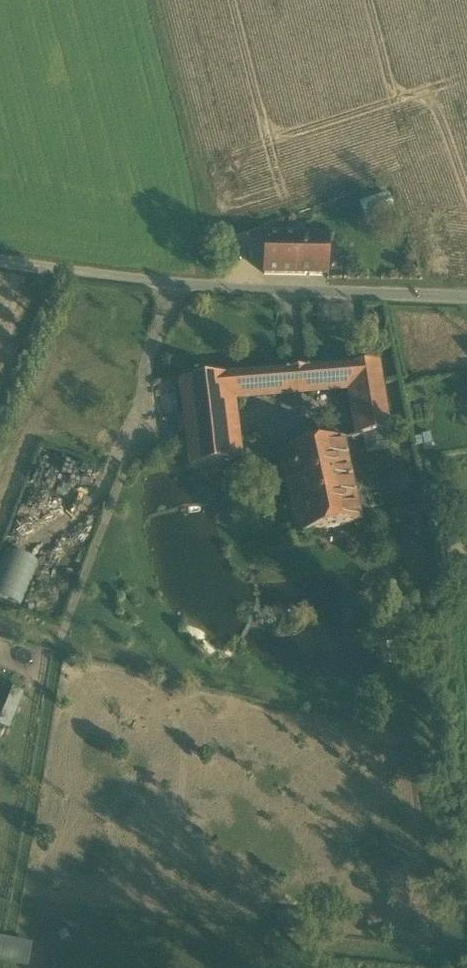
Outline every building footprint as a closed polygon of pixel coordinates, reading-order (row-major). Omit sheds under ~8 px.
[(389,194),(358,202),(364,223),(394,215),(389,194)] [(264,275),(327,276),(328,238),(265,237),(264,275)] [(359,437),(364,436),(384,432),(388,432),(378,364),(307,370),(309,391),(351,387),(359,437)] [(289,392),(309,391),(307,370),(287,372),(289,392)] [(229,397),(289,392),(287,372),(226,377),(179,383),(189,469),(237,463),(229,397)] [(387,450),(384,432),(364,436),(367,454),(387,450)] [(295,497),(303,535),(360,522),(343,439),(278,453),(290,498),(295,497)] [(10,731),(25,693),(11,687),(0,715),(0,727),(10,731)] [(31,967),(36,943),(0,935),(0,960),(31,967)]
